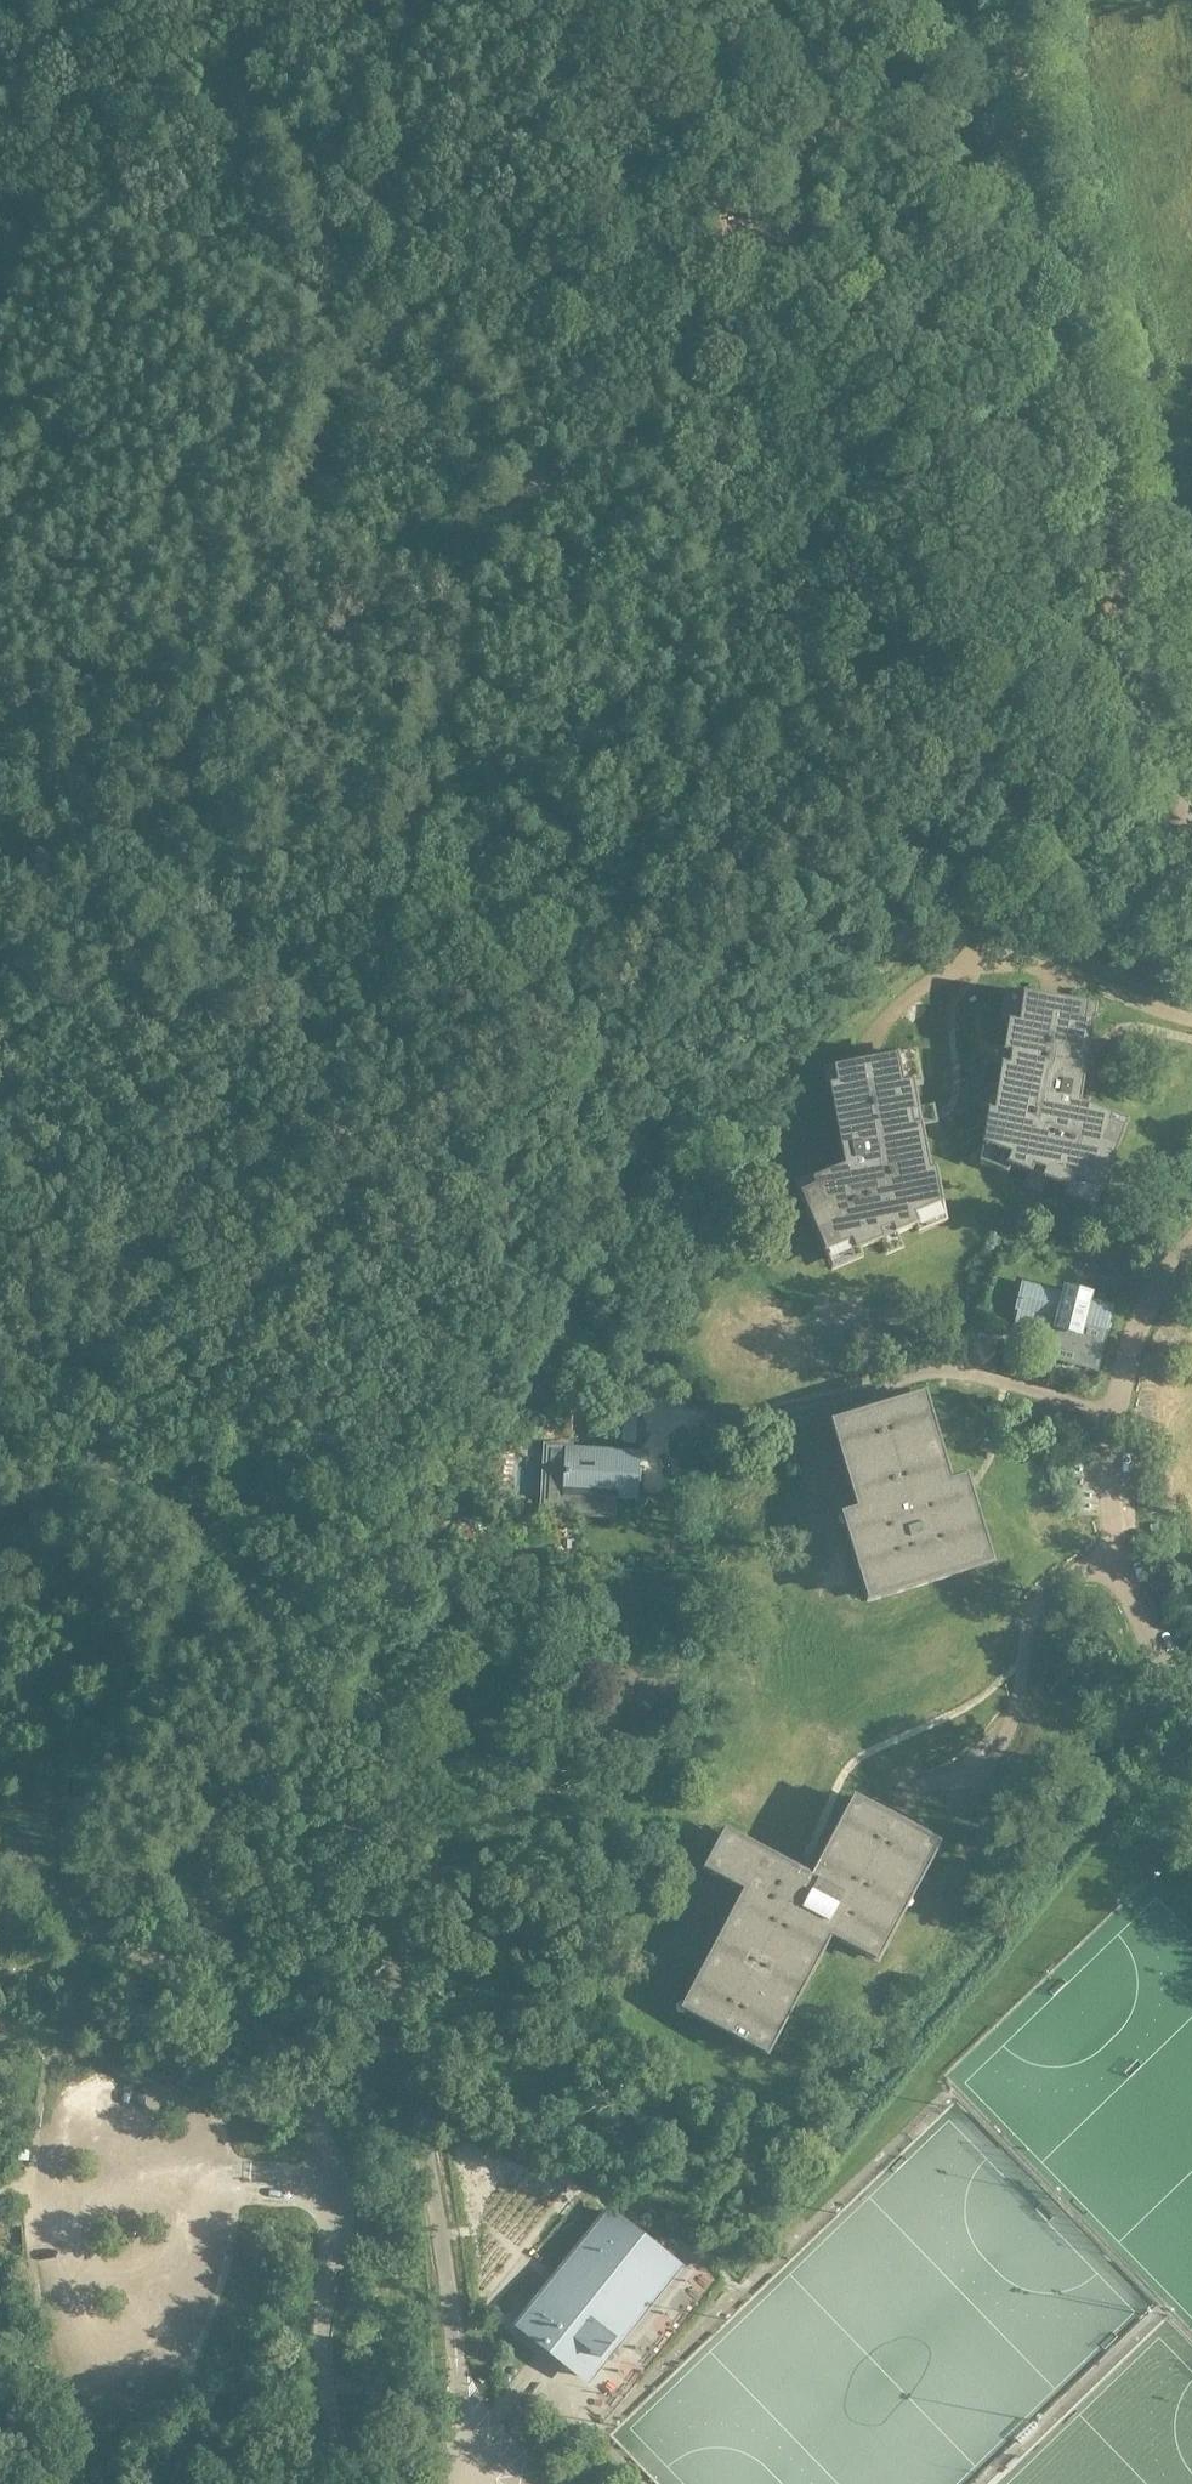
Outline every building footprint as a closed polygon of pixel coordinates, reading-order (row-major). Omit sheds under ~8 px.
[(988,1110),(982,1149),(1009,1159),(1007,1164),(1030,1173),(1033,1165),(1045,1170),(1042,1178),(1070,1188),(1072,1184),(1099,1194),(1124,1129),(1109,1123),(1112,1116),(1079,1103),(1092,1023),(1084,1021),(1087,1005),(1017,994),(1013,1022),(1009,1021),(1004,1051),(1011,1052),(1009,1065),(1002,1064),(994,1111),(988,1110)] [(816,1186),(801,1192),(828,1257),(854,1246),(856,1250),(883,1239),(880,1231),(892,1226),(895,1234),(943,1209),(936,1169),(930,1170),(921,1124),(913,1125),(911,1112),(919,1111),(913,1082),(909,1082),(903,1054),(834,1068),(837,1084),(830,1085),(845,1165),(813,1179),(816,1186)] [(1024,1285),(1012,1330),(1053,1340),(1049,1356),(1095,1368),(1110,1308),(1088,1302),(1090,1295),(1066,1288),(1065,1296),(1024,1285)] [(875,1599),(986,1565),(981,1547),(988,1545),(973,1492),(965,1495),(962,1485),(960,1477),(951,1479),(947,1466),(940,1468),(937,1457),(944,1455),(930,1410),(923,1412),(918,1395),(838,1419),(843,1436),(836,1438),(850,1483),(857,1481),(860,1492),(853,1494),(857,1508),(848,1511),(854,1528),(846,1530),(862,1583),(870,1581),(875,1599)] [(567,1453),(564,1492),(635,1496),(637,1456),(567,1453)] [(926,1855),(934,1838),(899,1819),(860,1799),(852,1815),(845,1812),(824,1852),(830,1856),(825,1866),(818,1862),(812,1875),(803,1870),(742,1838),(739,1845),(721,1835),(707,1862),(725,1871),(721,1878),(744,1890),(737,1902),(744,1906),(738,1916),(732,1913),(716,1942),(723,1946),(717,1956),(711,1952),(689,1993),(696,1996),(687,2012),(761,2052),(770,2035),(776,2039),(798,1998),(791,1995),(796,1985),(803,1988),(819,1959),(812,1955),(818,1945),(824,1949),(831,1936),(871,1957),(880,1941),(886,1945),(905,1909),(899,1905),(904,1895),(911,1899),(932,1858),(926,1855)] [(674,2263),(610,2212),(519,2326),(584,2377),(674,2263)]
